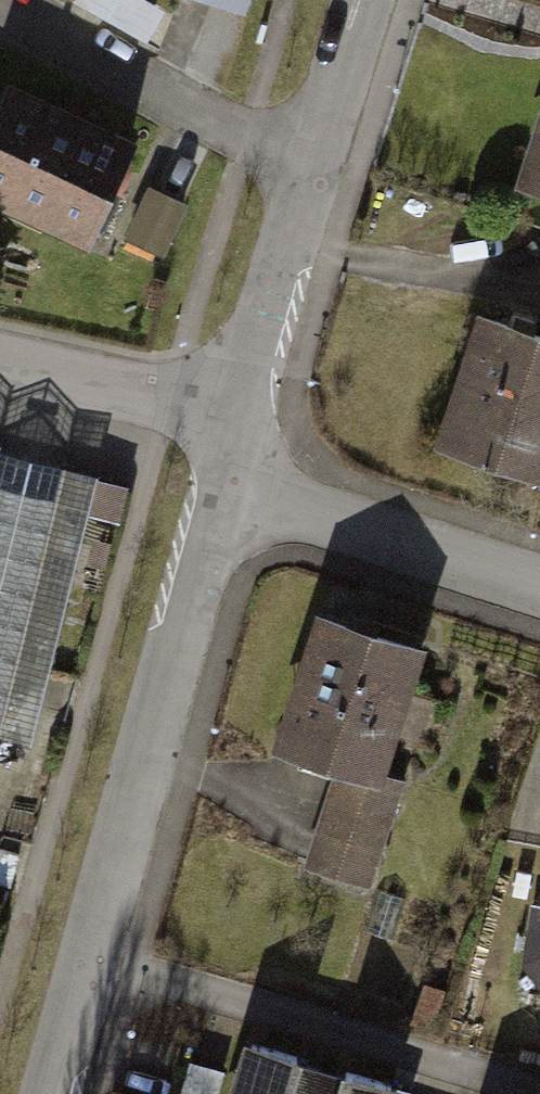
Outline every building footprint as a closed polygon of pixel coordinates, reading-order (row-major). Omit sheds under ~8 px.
[(131,147),(11,91),(0,115),(0,194),(10,198),(16,185),(55,203),(48,217),(89,236),(131,147)] [(525,191),(539,195),(539,140),(525,191)] [(185,205),(153,189),(128,240),(160,255),(185,205)] [(441,442),(539,477),(539,335),(485,316),(441,442)] [(37,751),(95,521),(0,497),(0,741),(37,751)] [(418,663),(335,639),(300,764),(335,774),(305,881),(379,902),(411,790),(384,782),(418,663)] [(323,1080),(252,1063),(244,1093),(320,1093),(323,1080)] [(323,1080),(320,1093),(383,1093),(323,1080)]
